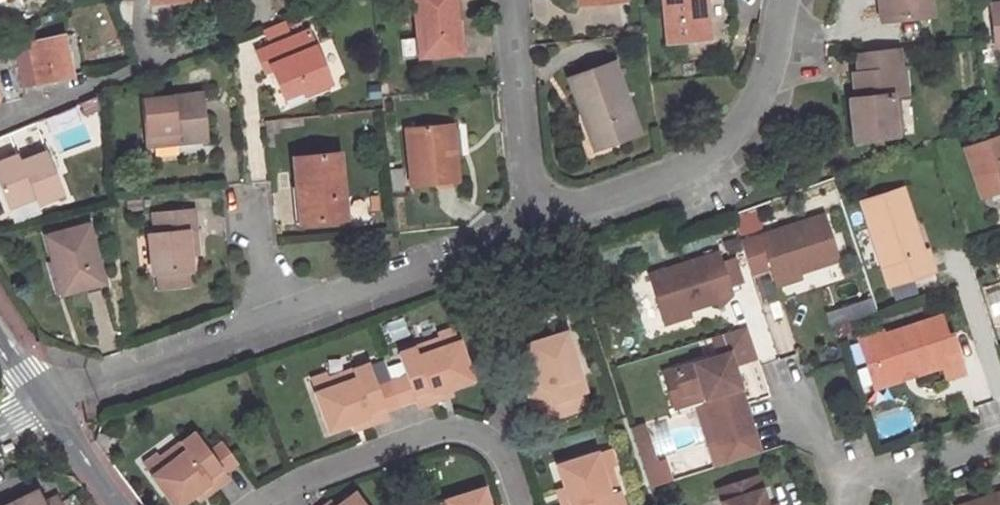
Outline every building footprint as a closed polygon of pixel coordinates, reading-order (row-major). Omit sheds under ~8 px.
[(419,58),(461,54),(455,0),(413,0),(419,58)] [(669,42),(709,38),(705,4),(705,0),(664,0),(669,42)] [(885,0),(875,0),(877,22),(887,21),(885,0)] [(931,0),(885,0),(887,21),(932,16),(931,0)] [(991,4),(995,47),(999,46),(999,3),(991,4)] [(307,31),(300,33),(307,49),(313,47),(307,31)] [(300,33),(255,51),(264,71),(271,68),(283,95),(300,89),(302,93),(328,82),(313,47),(307,49),(300,33)] [(62,36),(30,44),(40,84),(72,76),(62,36)] [(40,84),(30,44),(16,47),(26,87),(40,84)] [(857,51),(860,73),(899,69),(897,47),(857,51)] [(614,60),(572,74),(596,144),(638,129),(614,60)] [(899,69),(860,73),(854,74),(857,101),(890,98),(906,96),(903,69),(899,69)] [(199,96),(141,102),(146,146),(204,139),(199,96)] [(890,98),(857,101),(851,101),(855,141),(894,137),(890,98)] [(454,125),(445,126),(447,156),(455,155),(454,125)] [(445,126),(406,128),(409,185),(457,182),(455,155),(447,156),(445,126)] [(962,147),(978,194),(999,186),(999,133),(962,147)] [(0,167),(0,185),(11,212),(38,201),(40,208),(65,199),(48,156),(22,166),(20,159),(0,167)] [(338,156),(294,162),(302,227),(347,221),(338,156)] [(860,201),(888,285),(932,270),(926,249),(921,251),(914,253),(904,224),(911,221),(900,188),(860,201)] [(198,253),(195,212),(156,215),(158,234),(149,235),(152,274),(157,274),(188,271),(192,271),(190,253),(198,253)] [(796,273),(836,259),(821,215),(738,242),(749,273),(768,267),(771,277),(795,269),(796,273)] [(904,224),(914,253),(921,251),(911,221),(904,224)] [(59,255),(69,289),(102,280),(87,227),(47,238),(52,257),(59,255)] [(716,253),(646,275),(659,318),(687,309),(716,300),(718,307),(730,294),(716,253)] [(61,291),(69,289),(59,255),(52,257),(61,291)] [(774,284),(797,276),(796,273),(795,269),(771,277),(774,284)] [(188,271),(157,274),(159,289),(190,287),(188,271)] [(662,325),(689,316),(687,309),(659,318),(662,325)] [(910,374),(939,365),(944,380),(961,374),(947,333),(942,335),(936,316),(879,334),(878,330),(854,338),(863,364),(868,362),(874,364),(880,384),(900,377),(898,371),(907,368),(910,374)] [(438,339),(442,348),(457,342),(451,328),(436,334),(438,339)] [(568,398),(582,394),(563,333),(524,345),(532,370),(537,384),(531,386),(524,389),(530,410),(544,406),(568,398)] [(442,348),(438,339),(396,355),(404,377),(413,401),(415,408),(437,400),(435,393),(449,388),(470,380),(457,342),(442,348)] [(701,397),(715,441),(748,431),(739,404),(743,403),(733,376),(730,377),(727,368),(730,366),(725,351),(670,369),(678,394),(698,388),(701,397)] [(863,364),(870,387),(880,384),(874,364),(868,362),(863,364)] [(328,389),(313,394),(326,432),(347,424),(362,419),(364,426),(386,419),(383,411),(375,388),(367,365),(325,380),(328,389)] [(900,377),(910,374),(907,368),(898,371),(900,377)] [(671,407),(701,397),(698,388),(678,394),(670,369),(660,372),(671,407)] [(532,370),(526,372),(531,386),(537,384),(532,370)] [(322,375),(307,380),(313,394),(328,389),(325,380),(322,375)] [(390,383),(398,406),(413,401),(404,377),(390,383)] [(390,383),(375,388),(383,411),(398,406),(390,383)] [(435,393),(437,400),(452,395),(449,388),(435,393)] [(544,406),(549,421),(573,413),(568,398),(544,406)] [(347,424),(350,431),(364,426),(362,419),(347,424)] [(654,462),(641,422),(627,426),(640,467),(654,462)] [(150,477),(171,504),(179,504),(192,495),(204,486),(209,492),(227,479),(223,473),(208,453),(193,433),(157,460),(163,467),(150,477)] [(236,463),(221,443),(208,453),(223,473),(236,463)] [(612,464),(607,449),(593,453),(598,469),(607,466),(612,464)] [(593,453),(555,465),(562,487),(567,501),(560,503),(560,504),(619,504),(607,466),(598,469),(593,453)] [(154,455),(141,465),(150,477),(163,467),(157,460),(154,455)] [(640,467),(647,488),(669,480),(661,460),(654,462),(640,467)] [(742,495),(760,489),(756,476),(737,482),(742,495)] [(760,489),(742,495),(737,482),(716,489),(722,504),(765,504),(760,489)] [(480,484),(442,497),(444,504),(486,504),(480,484)] [(192,495),(196,502),(209,492),(204,486),(192,495)] [(562,487),(555,489),(560,503),(567,501),(562,487)] [(58,497),(43,504),(37,491),(11,504),(61,504),(58,497)] [(958,504),(999,504),(999,491),(958,504)] [(354,495),(340,504),(361,504),(354,495)] [(427,501),(429,504),(444,504),(442,497),(427,501)]
